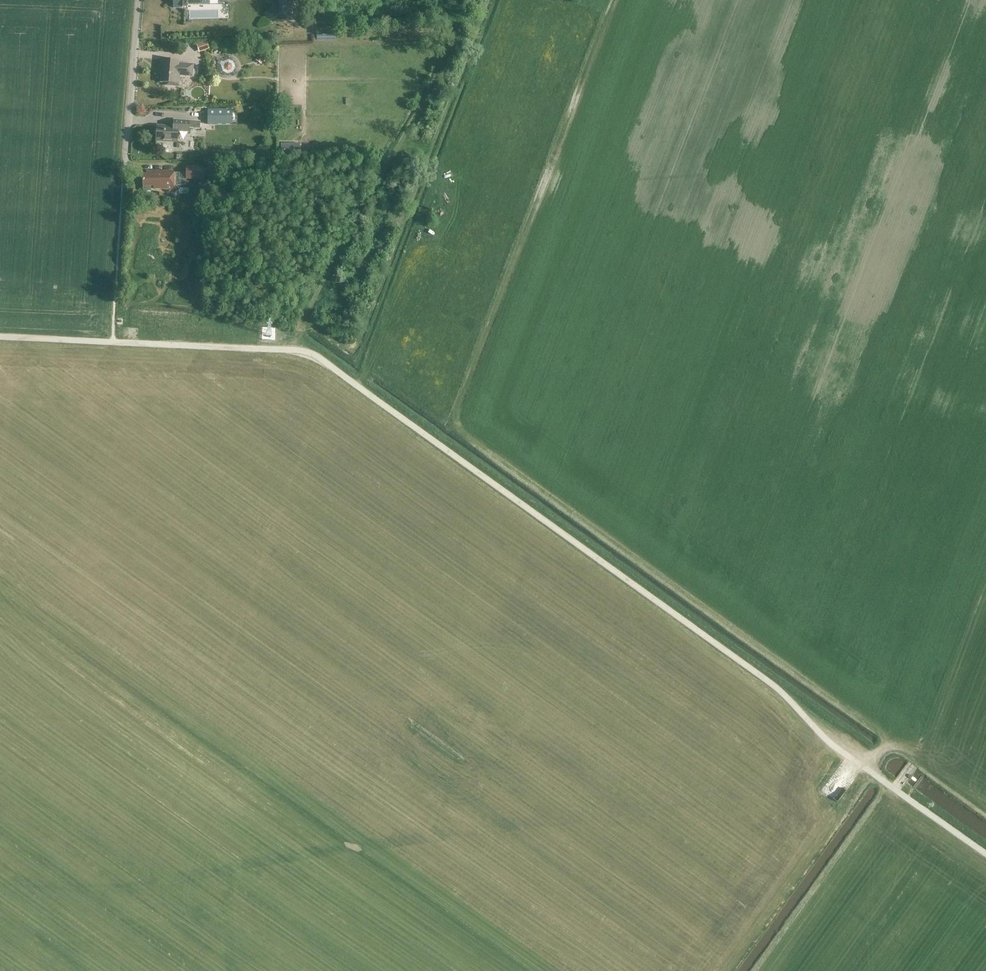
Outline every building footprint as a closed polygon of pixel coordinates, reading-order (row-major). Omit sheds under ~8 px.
[(287,0),(278,0),(278,16),(287,16),(287,0)] [(219,17),(219,3),(210,3),(210,17),(219,17)] [(208,40),(198,43),(200,51),(210,49),(208,40)] [(261,53),(255,60),(261,65),(267,57),(261,53)] [(178,61),(160,59),(159,69),(162,69),(161,82),(167,83),(166,85),(179,86),(180,75),(192,76),(193,64),(178,63),(178,61)] [(208,110),(208,124),(232,124),(232,110),(208,110)] [(201,122),(190,121),(174,120),(173,127),(157,126),(156,141),(177,142),(178,131),(189,132),(189,128),(200,129),(201,122)] [(300,143),(293,143),(293,148),(281,148),(281,156),(287,156),(294,156),(300,156),(300,147),(300,143)] [(205,179),(205,166),(186,166),(186,179),(205,179)] [(144,191),(151,191),(151,186),(154,186),(154,189),(174,188),(174,171),(147,171),(147,174),(143,174),(143,186),(144,191)]
